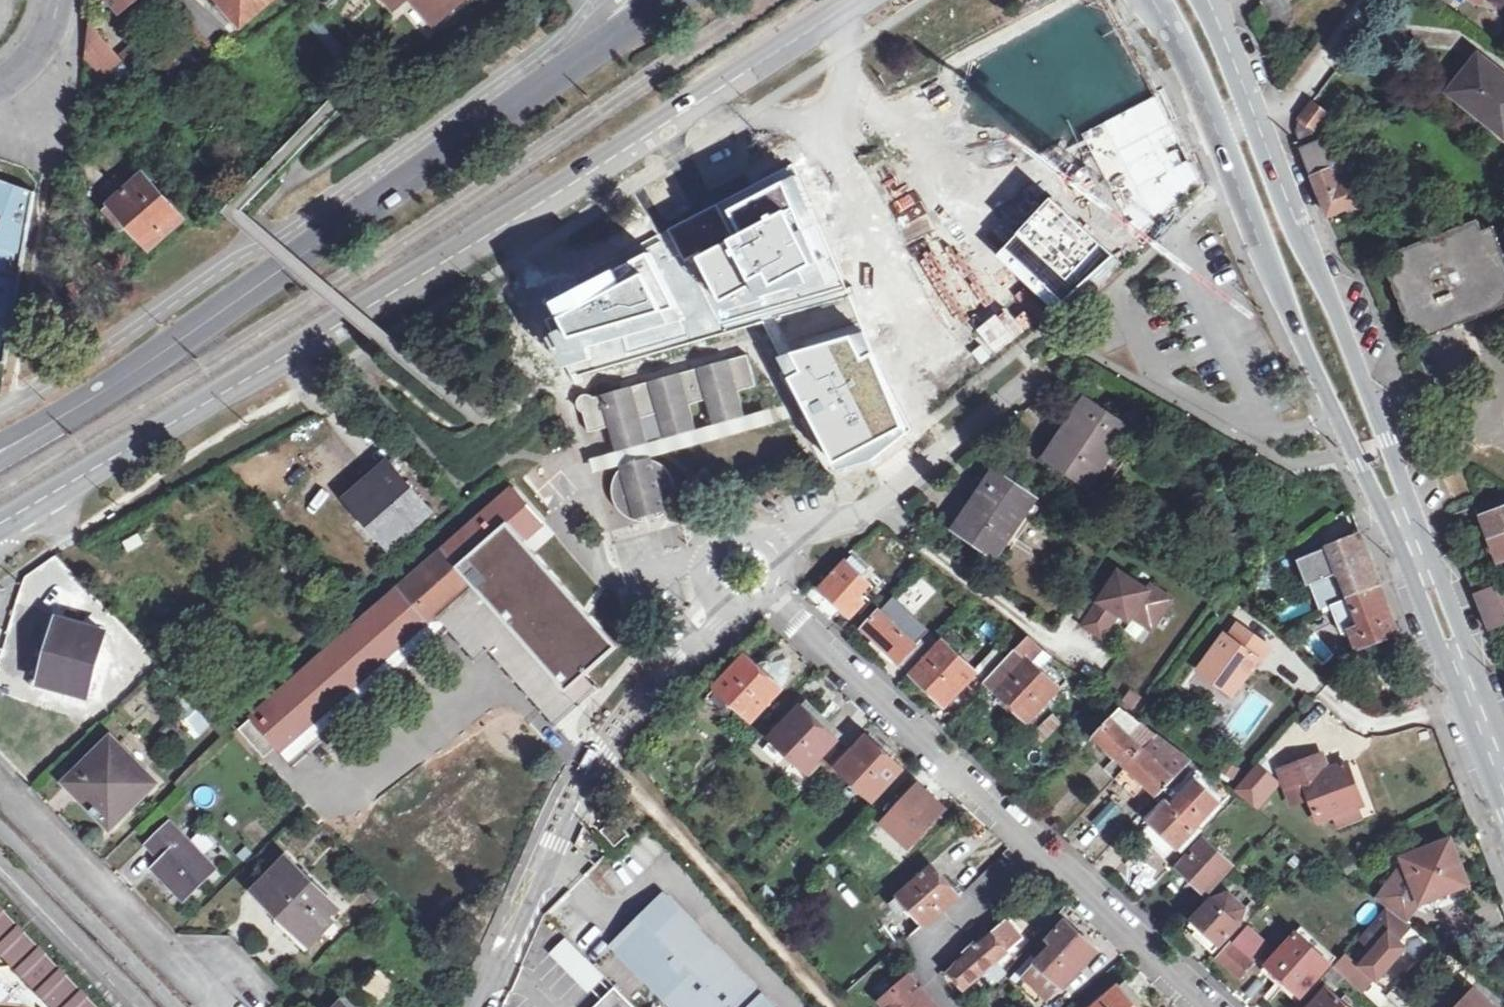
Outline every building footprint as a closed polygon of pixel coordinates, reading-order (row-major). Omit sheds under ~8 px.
[(121,14),(137,0),(109,0),(121,14)] [(237,22),(264,0),(218,0),(237,22)] [(237,22),(241,27),(270,4),(267,0),(264,0),(237,22)] [(394,10),(406,0),(386,0),(394,10)] [(435,27),(466,0),(411,0),(435,27)] [(1453,12),(1459,2),(1456,0),(1440,0),(1439,1),(1453,12)] [(103,79),(122,63),(91,27),(86,59),(103,79)] [(1121,55),(939,208),(971,245),(1152,92),(1121,55)] [(1449,92),(1503,136),(1503,77),(1479,57),(1449,92)] [(1298,123),(1325,143),(1338,124),(1312,104),(1298,123)] [(1296,135),(1329,216),(1372,200),(1364,180),(1371,177),(1325,143),(1298,123),(1296,135)] [(1193,129),(1186,132),(1193,152),(1201,150),(1193,129)] [(732,236),(686,259),(717,325),(837,283),(793,167),(718,203),(732,236)] [(145,175),(110,205),(130,229),(134,225),(153,247),(184,220),(145,175)] [(43,190),(0,176),(0,326),(43,190)] [(1112,253),(1053,199),(1001,256),(1060,310),(1112,253)] [(1503,310),(1503,248),(1496,228),(1486,232),(1482,222),(1394,255),(1399,267),(1389,271),(1413,333),(1423,330),(1427,340),(1461,326),(1503,310)] [(654,249),(553,300),(558,315),(551,320),(557,329),(552,339),(575,381),(687,341),(687,319),(684,307),(667,272),(654,249)] [(863,333),(780,358),(837,462),(907,426),(863,333)] [(584,413),(589,433),(610,427),(618,452),(651,443),(644,418),(662,413),(669,438),(700,429),(693,404),(710,399),(717,424),(749,415),(742,391),(761,385),(752,354),(597,399),(596,398),(594,396),(592,394),(590,394),(589,394),(587,394),(585,394),(583,395),(582,396),(580,396),(579,398),(579,399),(578,402),(578,404),(578,405),(578,407),(579,409),(580,410),(583,412),(584,413)] [(1130,428),(1086,398),(1045,458),(1090,487),(1100,471),(1119,443),(1130,428)] [(651,443),(618,452),(598,459),(601,472),(621,466),(653,457),(774,423),(770,409),(749,415),(717,424),(700,429),(669,438),(651,443)] [(1119,443),(1100,471),(1109,477),(1128,450),(1119,443)] [(654,462),(653,457),(621,466),(622,468),(617,474),(615,477),(613,482),(612,486),(611,492),(611,497),(612,501),(615,507),(617,511),(621,516),(623,518),(627,520),(633,523),(639,525),(646,525),(645,519),(660,515),(661,519),(664,517),(667,513),(670,510),(672,506),(674,502),(675,497),(675,491),(674,486),(672,480),(669,474),(663,467),(654,462)] [(388,466),(347,501),(363,518),(367,515),(392,543),(428,511),(388,466)] [(997,557),(1037,499),(994,471),(986,483),(979,479),(962,505),(969,509),(955,529),(997,557)] [(512,490),(239,729),(264,756),(276,746),(282,753),(473,587),(566,693),(585,677),(615,651),(522,544),(543,525),(512,490)] [(1502,496),(1489,501),(1493,512),(1483,516),(1498,560),(1503,558),(1503,500),(1502,496)] [(1484,505),(1474,509),(1477,518),(1483,516),(1493,512),(1489,501),(1483,503),(1484,505)] [(367,515),(363,518),(389,547),(392,543),(367,515)] [(1379,585),(1359,535),(1304,557),(1324,607),(1350,597),(1362,627),(1350,632),(1357,650),(1399,634),(1379,585)] [(850,556),(819,588),(850,617),(862,603),(861,602),(856,598),(868,585),(859,576),(865,570),(850,556)] [(1083,624),(1100,637),(1117,613),(1129,622),(1131,618),(1151,632),(1173,602),(1153,587),(1149,592),(1122,572),(1083,624)] [(1468,578),(1489,630),(1503,624),(1503,591),(1490,583),(1468,578)] [(856,598),(861,602),(873,589),(868,585),(856,598)] [(473,587),(282,753),(294,766),(448,631),(463,648),(476,637),(555,727),(597,691),(585,677),(566,693),(473,587)] [(890,597),(861,629),(909,673),(929,652),(919,642),(914,647),(913,646),(897,630),(910,616),(890,597)] [(928,631),(910,616),(897,630),(913,646),(928,631)] [(106,634),(58,621),(40,684),(88,698),(106,634)] [(1226,637),(1201,674),(1235,697),(1260,661),(1263,663),(1273,649),(1240,626),(1231,640),(1226,637)] [(1007,661),(986,683),(1028,723),(1059,690),(1038,670),(1053,656),(1029,638),(1007,661)] [(986,683),(1007,661),(995,651),(974,672),(941,642),(911,675),(945,706),(976,673),(986,683)] [(747,655),(783,688),(787,684),(751,651),(747,655)] [(747,655),(716,687),(752,721),(783,688),(747,655)] [(802,705),(839,740),(843,735),(807,701),(802,705)] [(802,705),(772,738),(774,740),(786,752),(808,772),(839,740),(802,705)] [(1121,708),(1094,736),(1118,758),(1128,767),(1158,736),(1135,719),(1121,708)] [(1042,744),(1063,724),(1052,713),(1031,733),(1042,744)] [(1158,736),(1128,767),(1159,796),(1165,791),(1190,764),(1192,762),(1158,736)] [(156,784),(111,737),(66,780),(81,796),(85,792),(99,807),(95,811),(111,827),(130,809),(125,803),(137,792),(142,797),(156,784)] [(869,737),(840,768),(875,800),(904,770),(869,737)] [(786,752),(774,740),(765,749),(778,761),(786,752)] [(1324,754),(1316,758),(1322,774),(1330,771),(1324,754)] [(1128,767),(1118,758),(1107,770),(1117,779),(1128,767)] [(1316,758),(1280,771),(1293,806),(1312,799),(1321,823),(1336,817),(1359,808),(1343,766),(1330,771),(1322,774),(1316,758)] [(1231,784),(1239,768),(1224,760),(1216,775),(1231,784)] [(1190,764),(1165,791),(1179,804),(1174,810),(1168,805),(1150,823),(1153,825),(1174,845),(1184,855),(1202,835),(1195,829),(1220,803),(1210,793),(1219,782),(1192,762),(1190,764)] [(1348,765),(1343,766),(1359,808),(1364,806),(1348,765)] [(1275,781),(1260,767),(1240,789),(1256,803),(1275,781)] [(921,785),(884,824),(909,847),(946,809),(921,785)] [(85,792),(81,796),(95,811),(99,807),(85,792)] [(125,803),(130,809),(142,797),(137,792),(125,803)] [(1102,833),(1122,813),(1111,801),(1091,821),(1102,833)] [(1363,819),(1359,808),(1336,817),(1341,829),(1363,819)] [(614,820),(601,831),(615,847),(628,835),(614,820)] [(215,870),(171,824),(149,844),(164,860),(155,869),(184,900),(215,870)] [(1174,845),(1153,825),(1147,831),(1168,851),(1174,845)] [(1451,840),(1403,858),(1420,903),(1468,886),(1451,840)] [(1205,841),(1179,867),(1206,893),(1232,866),(1205,841)] [(287,860),(255,892),(281,917),(306,942),(331,917),(338,910),(287,860)] [(925,927),(959,896),(933,867),(899,896),(911,909),(906,912),(911,918),(915,915),(925,927)] [(1399,894),(1385,883),(1373,898),(1387,909),(1399,894)] [(1211,902),(1194,921),(1220,945),(1238,926),(1244,910),(1229,894),(1211,902)] [(1387,909),(1406,923),(1418,908),(1399,894),(1387,909)] [(757,1004),(749,996),(755,989),(712,946),(706,951),(705,951),(693,939),(699,933),(664,898),(619,942),(683,1006),(772,1006),(764,998),(757,1004)] [(1406,923),(1387,909),(1361,937),(1375,951),(1362,966),(1375,978),(1403,949),(1396,942),(1410,926),(1406,923)] [(64,980),(0,914),(0,1006),(92,1006),(64,980)] [(306,942),(281,917),(276,922),(306,952),(337,922),(331,917),(306,942)] [(1040,965),(1019,985),(1036,1002),(1062,983),(1065,986),(1083,969),(1078,965),(1095,947),(1066,921),(1050,940),(1056,945),(1038,963),(1040,965)] [(1233,943),(1253,961),(1268,945),(1248,927),(1233,943)] [(1297,934),(1330,964),(1335,959),(1303,929),(1297,934)] [(993,935),(1006,951),(1013,945),(1000,930),(993,935)] [(712,946),(699,933),(693,939),(705,951),(706,951),(712,946)] [(1330,964),(1297,934),(1268,965),(1301,996),(1330,964)] [(969,956),(951,972),(965,988),(1007,953),(1006,951),(993,935),(979,948),(975,944),(965,952),(969,956)] [(554,950),(592,989),(601,981),(563,942),(554,950)] [(619,942),(613,948),(671,1006),(683,1006),(619,942)] [(1233,943),(1218,958),(1240,978),(1254,963),(1253,961),(1233,943)] [(1301,996),(1268,965),(1262,972),(1295,1002),(1301,996)] [(1334,967),(1325,976),(1336,987),(1345,978),(1334,967)] [(395,986),(379,969),(362,985),(378,1002),(395,986)] [(881,1002),(885,1006),(928,1006),(926,1004),(929,1001),(908,978),(905,981),(881,1002)] [(1135,1006),(1146,1006),(1125,982),(1118,987),(1135,1006)] [(1095,1006),(1135,1006),(1118,987),(1095,1006)] [(615,988),(595,1006),(634,1006),(615,988)] [(764,998),(755,989),(749,996),(757,1004),(764,998)] [(1327,989),(1310,1006),(1348,1006),(1327,989)] [(1474,990),(1459,1006),(1492,1006),(1474,990)]
